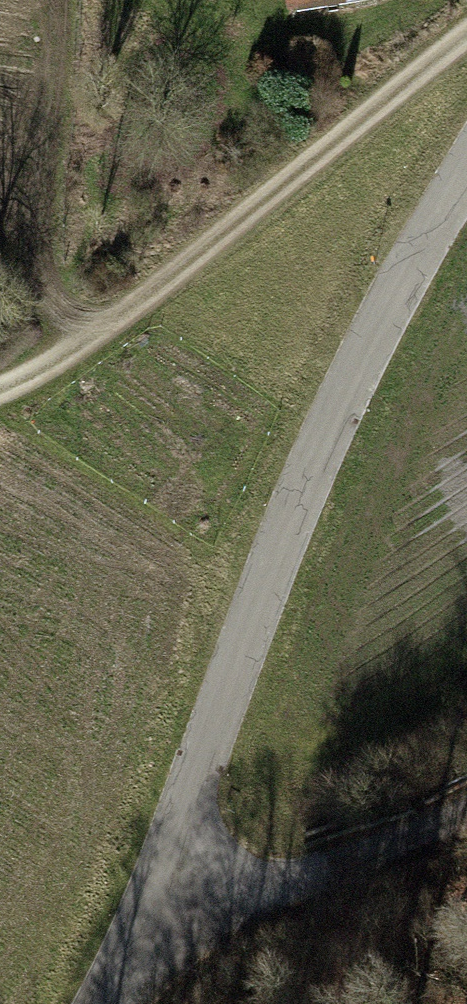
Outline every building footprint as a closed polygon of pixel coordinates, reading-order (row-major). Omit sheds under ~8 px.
[(271,21),(381,0),(267,0),(271,21)]
